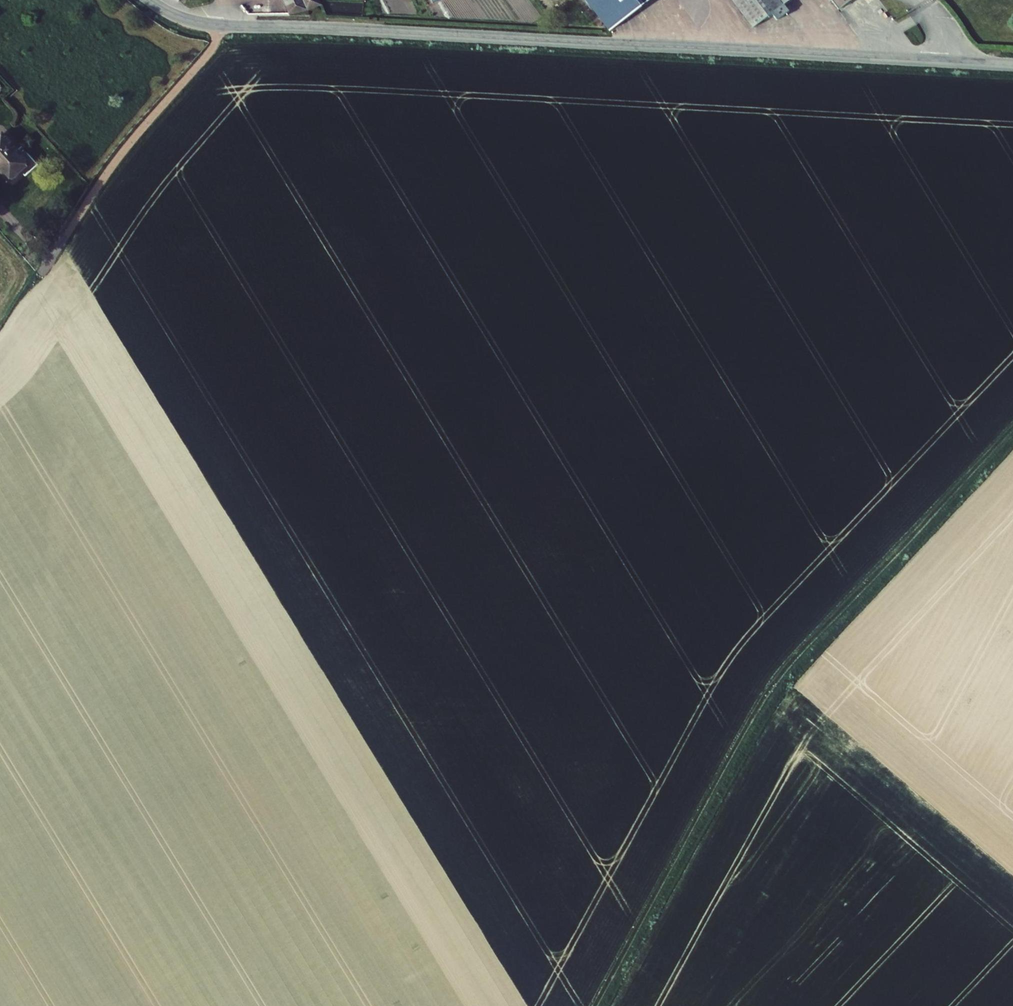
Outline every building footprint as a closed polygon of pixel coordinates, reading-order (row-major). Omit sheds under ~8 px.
[(608,28),(645,0),(587,0),(608,28)] [(752,28),(771,14),(776,21),(789,12),(783,5),(789,0),(731,0),(752,28)] [(839,9),(851,0),(832,0),(839,9)] [(9,186),(28,170),(14,154),(4,140),(0,143),(0,175),(9,186)] [(9,186),(14,193),(39,173),(20,149),(14,154),(28,170),(9,186)]
